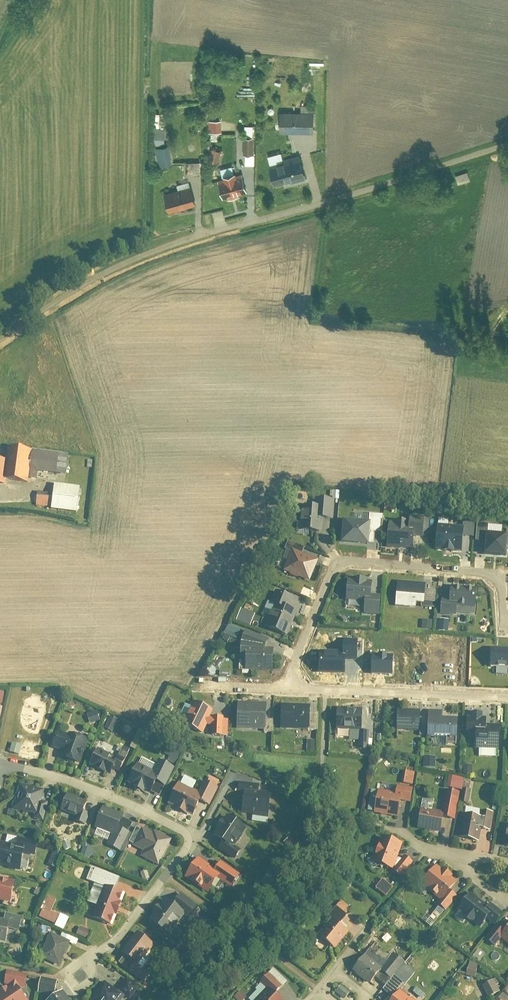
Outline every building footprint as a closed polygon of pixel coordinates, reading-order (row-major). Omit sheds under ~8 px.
[(247,79),(247,91),(255,91),(255,79),(247,79)] [(281,112),(281,132),(316,132),(316,112),(281,112)] [(154,129),(154,142),(166,142),(166,129),(154,129)] [(245,137),(245,155),(256,155),(256,137),(245,137)] [(159,153),(162,166),(170,164),(167,151),(159,153)] [(271,163),(276,185),(306,178),(301,156),(285,160),(284,156),(272,159),(273,163),(271,163)] [(218,179),(223,198),(249,191),(244,173),(218,179)] [(190,183),(178,185),(179,191),(166,194),(171,211),(198,205),(193,187),(191,188),(190,183)] [(31,472),(66,477),(69,457),(33,452),(31,452),(8,449),(6,462),(0,461),(0,487),(5,487),(6,481),(29,484),(31,472)] [(38,493),(35,508),(53,511),(77,515),(81,489),(56,486),(55,496),(38,493)] [(321,523),(334,524),(336,504),(321,502),(320,510),(301,508),(298,536),(320,538),(321,523)] [(343,522),(341,544),(368,546),(369,524),(343,522)] [(389,527),(387,551),(414,553),(415,541),(424,541),(423,523),(411,523),(411,529),(389,527)] [(463,529),(437,527),(436,551),(462,553),(463,529)] [(507,537),(486,535),(484,555),(505,557),(507,537)] [(294,553),(285,573),(310,584),(319,563),(294,553)] [(353,582),(347,581),(346,600),(371,601),(372,583),(366,582),(366,581),(353,580),(353,582)] [(397,583),(394,610),(434,614),(437,587),(397,583)] [(458,617),(475,619),(478,593),(453,590),(452,601),(444,600),(442,615),(458,617)] [(278,599),(266,629),(287,637),(299,607),(278,599)] [(240,655),(239,672),(275,676),(277,658),(266,657),(267,650),(270,643),(247,633),(243,645),(243,655),(240,655)] [(491,650),(491,668),(507,669),(507,651),(491,650)] [(319,655),(319,672),(343,673),(343,656),(319,655)] [(371,657),(371,676),(393,676),(393,657),(371,657)] [(208,719),(211,712),(193,704),(184,725),(201,733),(205,725),(212,727),(211,736),(223,737),(224,719),(212,718),(212,720),(208,719)] [(239,705),(238,732),(266,734),(268,707),(239,705)] [(283,706),(282,729),(310,729),(311,706),(283,706)] [(339,710),(338,733),(363,734),(363,711),(339,710)] [(396,711),(395,730),(419,731),(420,712),(396,711)] [(319,733),(320,715),(311,715),(311,733),(319,733)] [(87,720),(91,727),(99,723),(95,716),(87,720)] [(428,717),(427,740),(457,742),(458,718),(428,717)] [(470,718),(469,737),(476,737),(475,749),(499,750),(500,731),(484,730),(484,718),(470,718)] [(361,753),(371,754),(372,735),(363,734),(361,753)] [(60,735),(54,751),(64,754),(62,761),(79,767),(87,745),(88,742),(71,736),(70,738),(60,735)] [(119,756),(119,757),(102,748),(92,768),(112,778),(115,772),(121,775),(128,761),(119,756)] [(152,796),(158,783),(166,787),(175,769),(159,762),(153,774),(139,766),(129,786),(152,796)] [(415,775),(405,773),(403,786),(413,788),(415,775)] [(180,786),(169,806),(194,819),(202,803),(209,806),(217,791),(205,784),(199,795),(180,786)] [(403,820),(406,804),(411,804),(413,789),(398,786),(396,797),(379,795),(376,816),(403,820)] [(20,787),(13,812),(35,818),(34,822),(44,824),(49,806),(40,804),(43,794),(20,787)] [(461,805),(469,807),(472,792),(464,791),(461,805)] [(248,793),(245,815),(271,818),(274,796),(248,793)] [(458,820),(462,795),(449,793),(446,818),(458,820)] [(62,813),(77,820),(75,824),(85,828),(91,815),(86,813),(89,807),(69,798),(62,813)] [(425,802),(419,830),(441,835),(445,816),(432,813),(434,804),(425,802)] [(132,835),(120,830),(125,819),(104,809),(95,830),(113,838),(108,849),(123,855),(132,835)] [(481,832),(491,834),(494,815),(482,813),(481,820),(463,817),(460,840),(479,843),(481,832)] [(227,816),(215,838),(235,850),(248,829),(227,816)] [(134,848),(145,853),(142,859),(159,868),(172,842),(156,833),(154,836),(143,831),(134,848)] [(382,838),(373,865),(393,873),(403,845),(382,838)] [(17,851),(1,848),(0,854),(0,868),(21,873),(24,857),(35,859),(38,846),(19,842),(17,851)] [(62,846),(64,854),(71,852),(68,844),(62,846)] [(225,845),(219,854),(234,864),(240,856),(225,845)] [(83,850),(80,859),(90,863),(94,853),(83,850)] [(412,862),(406,858),(397,872),(402,876),(412,862)] [(223,864),(217,873),(201,862),(187,882),(210,897),(220,882),(232,890),(241,877),(223,864)] [(423,889),(441,903),(438,907),(447,913),(458,899),(452,894),(459,884),(438,868),(423,889)] [(93,869),(89,882),(118,892),(123,880),(93,869)] [(148,873),(142,875),(144,884),(151,882),(148,873)] [(504,874),(499,883),(507,887),(507,885),(507,876),(504,874)] [(12,906),(18,885),(0,880),(0,902),(12,906)] [(257,885),(249,897),(259,903),(267,891),(257,885)] [(105,889),(104,891),(96,888),(89,905),(97,909),(93,919),(114,928),(127,898),(105,889)] [(482,930),(489,921),(496,926),(502,918),(494,911),(492,913),(472,897),(460,912),(482,930)] [(50,899),(43,911),(50,915),(57,903),(50,899)] [(199,910),(185,901),(179,910),(193,919),(199,910)] [(169,903),(151,925),(167,939),(185,916),(169,903)] [(43,913),(41,920),(56,927),(59,920),(43,913)] [(8,945),(12,930),(19,932),(22,920),(6,917),(4,925),(0,924),(0,943),(8,945)] [(332,920),(319,938),(338,950),(350,933),(332,920)] [(80,937),(90,942),(94,933),(85,928),(80,937)] [(497,929),(487,942),(494,949),(505,935),(497,929)] [(172,938),(178,942),(183,935),(177,931),(172,938)] [(139,935),(123,954),(139,967),(154,948),(139,935)] [(51,936),(40,960),(59,969),(69,945),(51,936)] [(79,941),(69,938),(67,943),(77,947),(79,941)] [(479,952),(472,961),(479,966),(486,957),(479,952)] [(396,955),(384,972),(394,980),(406,962),(396,955)] [(124,958),(119,966),(129,972),(134,965),(124,958)] [(371,988),(382,975),(364,960),(353,974),(371,988)] [(137,969),(132,976),(146,986),(151,979),(137,969)] [(468,970),(467,978),(477,980),(478,972),(468,970)] [(0,997),(0,999),(25,999),(18,990),(27,991),(29,977),(8,974),(6,988),(12,989),(0,997)] [(269,992),(261,999),(280,999),(275,995),(282,988),(272,976),(262,985),(269,992)] [(42,979),(39,995),(57,998),(60,982),(42,979)] [(395,980),(385,992),(395,999),(405,988),(395,980)] [(120,992),(130,999),(131,999),(138,992),(127,983),(120,992)] [(483,988),(490,999),(499,995),(492,983),(483,988)] [(95,999),(123,999),(124,999),(106,986),(95,999)]
